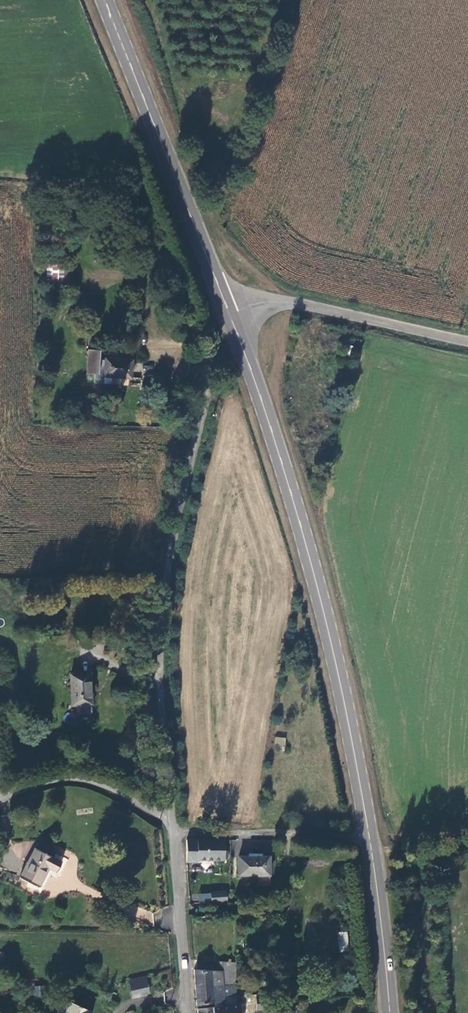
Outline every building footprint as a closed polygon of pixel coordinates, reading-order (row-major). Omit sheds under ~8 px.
[(64,264),(45,264),(45,288),(64,288),(64,264)] [(131,356),(97,355),(98,349),(86,349),(85,374),(98,374),(98,363),(105,364),(105,374),(128,374),(130,374),(131,356)] [(128,374),(105,374),(105,381),(128,382),(128,374)] [(94,674),(72,674),(72,706),(90,706),(89,694),(93,694),(94,674)] [(274,748),(285,749),(286,737),(275,736),(274,748)] [(222,858),(222,840),(209,840),(182,840),(182,852),(183,863),(194,862),(194,858),(222,858)] [(33,850),(20,878),(40,886),(48,868),(58,872),(62,863),(33,850)] [(266,856),(236,856),(236,874),(266,875),(266,856)] [(223,890),(207,890),(207,900),(223,900),(223,890)] [(135,917),(151,922),(154,914),(138,909),(135,917)] [(339,952),(349,951),(347,931),(337,932),(339,952)] [(234,962),(220,962),(220,966),(221,986),(235,986),(234,962)] [(217,968),(192,969),(194,986),(221,986),(220,966),(217,967),(217,968)] [(145,977),(128,981),(131,991),(148,987),(145,977)] [(43,986),(34,986),(34,997),(43,997),(43,986)] [(236,999),(235,986),(221,986),(194,986),(195,1004),(212,1003),(213,1007),(222,1007),(222,1000),(236,999)] [(276,995),(258,996),(258,1009),(277,1008),(276,995)] [(92,1012),(70,1002),(68,1007),(61,1004),(57,1012),(92,1012)]
